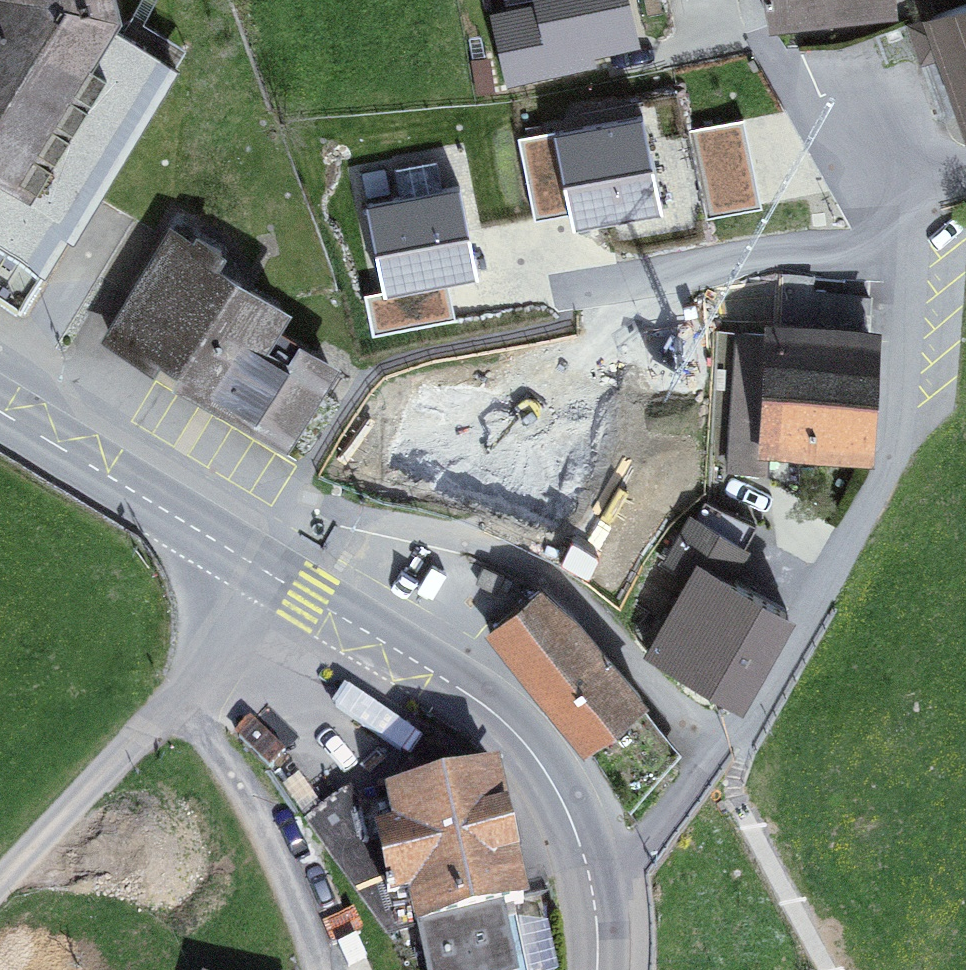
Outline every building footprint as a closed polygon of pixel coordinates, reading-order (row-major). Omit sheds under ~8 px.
[(45,270),(64,239),(42,226),(70,180),(92,193),(171,62),(125,35),(122,22),(117,0),(0,0),(0,242),(45,270)] [(539,3),(491,13),(506,81),(557,70),(555,63),(588,56),(585,42),(630,32),(623,0),(538,0),(539,3)] [(891,10),(890,0),(766,0),(771,23),(891,10)] [(910,26),(923,60),(943,53),(965,115),(965,5),(910,26)] [(171,62),(181,45),(127,13),(122,22),(125,35),(171,62)] [(653,91),(526,118),(546,213),(673,185),(653,91)] [(389,275),(486,263),(475,169),(378,180),(389,275)] [(42,226),(64,239),(92,193),(70,180),(42,226)] [(242,416),(285,441),(324,377),(330,367),(269,330),(282,309),(214,268),(223,253),(199,238),(194,247),(173,234),(111,336),(154,362),(160,353),(185,368),(206,380),(226,392),(220,402),(225,405),(233,410),(242,416)] [(869,297),(811,293),(812,277),(783,275),(779,334),(743,332),(734,469),(764,471),(766,438),(867,444),(874,341),(866,341),(869,297)] [(220,402),(226,392),(206,380),(185,368),(179,377),(220,402)] [(239,421),(242,416),(233,410),(225,405),(222,410),(239,421)] [(693,574),(650,652),(738,700),(787,611),(724,576),(752,527),(705,501),(672,562),(693,574)] [(637,705),(642,700),(576,620),(540,587),(489,630),(531,685),(586,746),(628,812),(677,754),(637,705)] [(248,723),(238,733),(272,763),(282,752),(248,723)] [(321,834),(389,933),(418,926),(428,969),(514,969),(500,908),(513,905),(524,903),(496,775),(393,799),(393,804),(363,811),(360,806),(321,834)] [(311,821),(321,834),(360,806),(350,793),(311,821)] [(513,905),(500,908),(514,969),(528,969),(513,905)]
